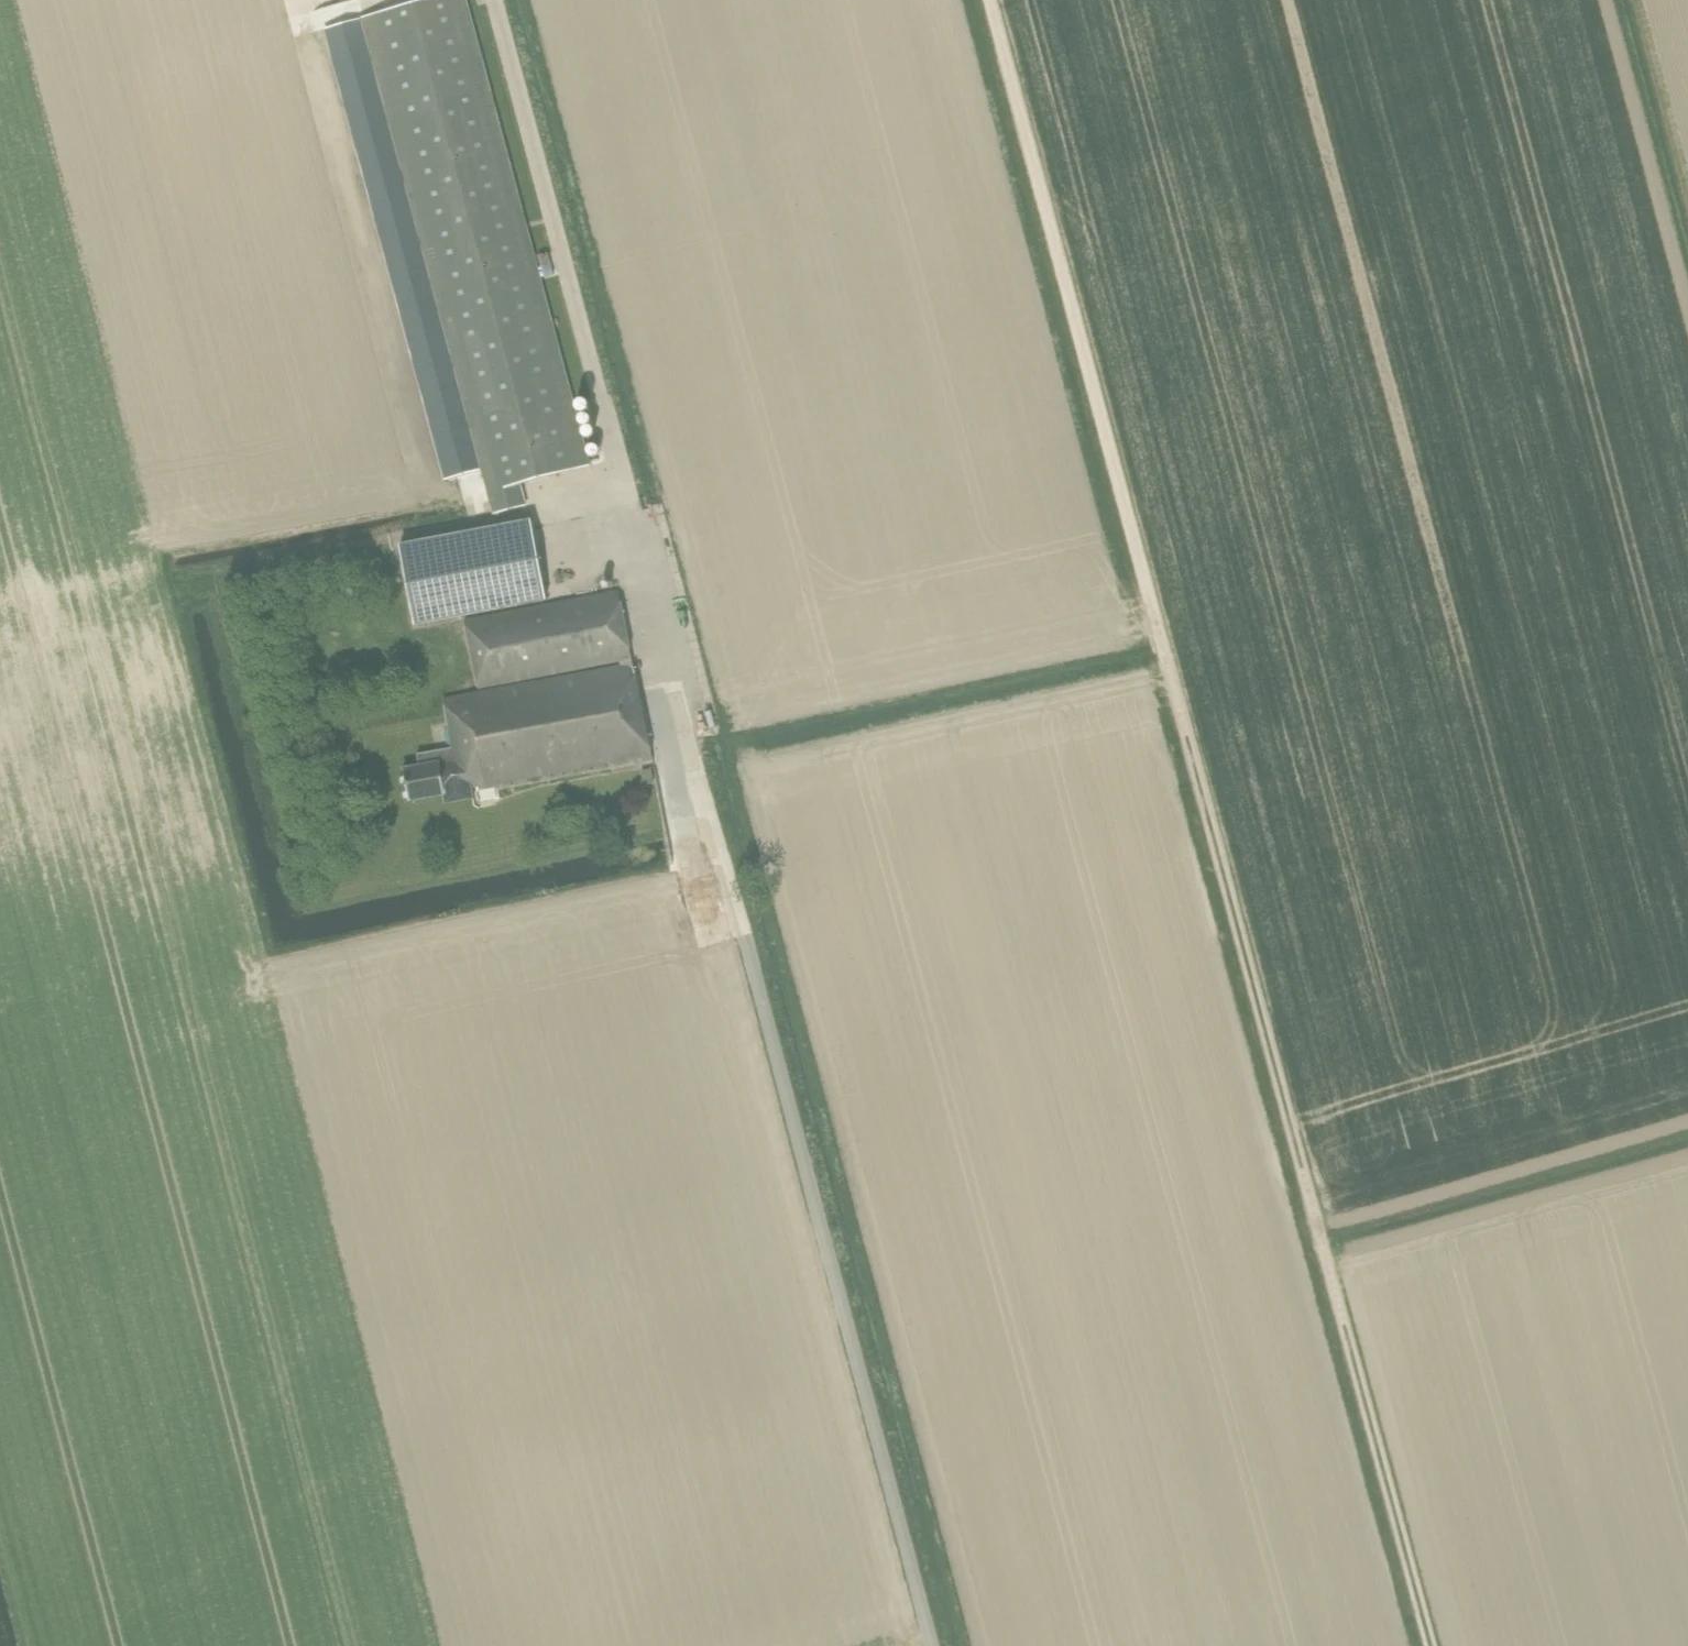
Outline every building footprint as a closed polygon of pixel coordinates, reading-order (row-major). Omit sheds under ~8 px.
[(383,0),(386,12),(361,19),(493,513),(526,504),(520,484),(591,465),(466,0),(383,0)] [(531,518),(401,542),(415,621),(546,597),(531,518)] [(654,759),(619,591),(466,619),(478,686),(621,660),(622,665),(444,697),(453,747),(417,753),(419,765),(403,768),(410,800),(444,794),(446,803),(474,798),(472,786),(478,785),(478,789),(498,785),(498,787),(654,759)]
